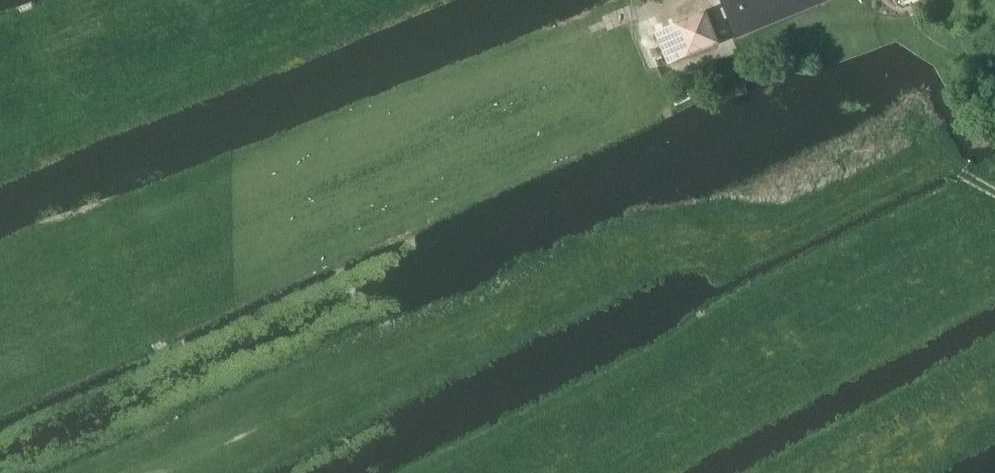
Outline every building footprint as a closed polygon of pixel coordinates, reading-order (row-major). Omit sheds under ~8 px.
[(822,0),(720,0),(734,36),(822,0)] [(705,10),(673,24),(686,56),(719,43),(705,10)]
